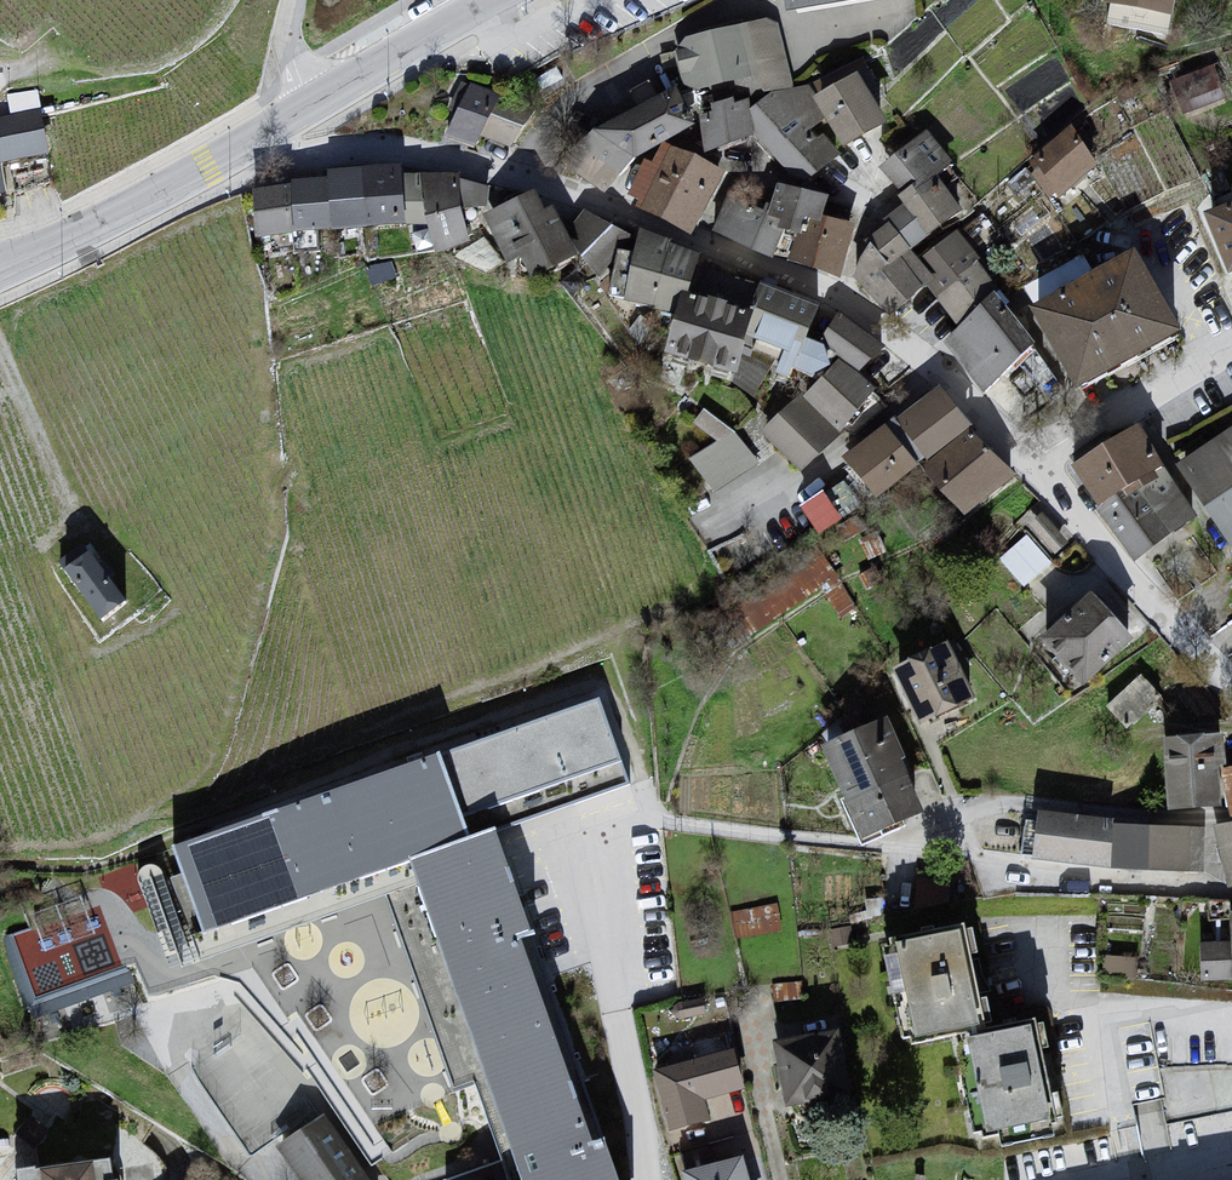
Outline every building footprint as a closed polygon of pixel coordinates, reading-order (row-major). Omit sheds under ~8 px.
[(1103,1),(1174,14),(1177,0),(1103,0),(1103,1)] [(770,23),(688,44),(679,57),(689,90),(702,95),(761,84),(771,98),(796,94),(770,23)] [(1186,110),(1227,96),(1216,65),(1176,79),(1186,110)] [(868,77),(824,100),(856,149),(897,128),(868,77)] [(479,86),(450,142),(501,167),(543,124),(479,86)] [(845,159),(796,94),(771,98),(755,114),(762,142),(810,186),(845,159)] [(602,136),(642,166),(672,151),(705,134),(683,95),(602,136)] [(752,104),(707,121),(714,158),(762,142),(755,114),(752,104)] [(46,115),(0,123),(0,200),(16,198),(9,168),(55,158),(46,115)] [(929,135),(883,171),(907,196),(930,182),(940,189),(945,183),(957,167),(929,135)] [(1073,136),(1030,169),(1059,205),(1100,170),(1073,136)] [(733,176),(672,151),(655,167),(649,166),(634,206),(705,235),(733,176)] [(409,172),(334,173),(336,184),(344,231),(344,234),(417,229),(409,172)] [(500,195),(431,172),(443,258),(480,250),(472,213),(494,215),(500,195)] [(972,216),(945,183),(940,189),(930,182),(907,196),(903,200),(907,209),(892,227),(915,254),(972,216)] [(336,184),(254,197),(265,243),(344,231),(336,184)] [(838,199),(787,190),(777,219),(809,235),(824,240),(838,218),(838,199)] [(543,198),(489,219),(508,265),(527,259),(541,287),(587,260),(564,215),(551,218),(543,198)] [(793,233),(733,204),(721,236),(784,261),(793,233)] [(1231,255),(1231,215),(1216,222),(1231,255)] [(848,283),(860,224),(838,218),(824,240),(809,235),(798,265),(848,283)] [(930,291),(939,283),(923,264),(915,254),(892,227),(854,282),(896,322),(930,291)] [(1002,290),(963,233),(923,264),(939,283),(930,291),(962,332),(996,301),(1002,290)] [(711,260),(649,234),(635,306),(689,320),(696,298),(703,300),(711,260)] [(1146,254),(1041,313),(1090,391),(1196,333),(1146,254)] [(828,311),(773,288),(765,316),(768,317),(762,340),(789,351),(783,372),(797,379),(828,311)] [(703,300),(696,298),(689,320),(676,361),(758,395),(764,372),(756,364),(762,340),(768,317),(765,316),(703,300)] [(962,332),(945,348),(986,397),(1040,348),(996,301),(962,332)] [(888,351),(839,318),(826,345),(842,368),(856,381),(888,351)] [(842,368),(808,400),(843,440),(879,402),(856,381),(842,368)] [(940,393),(904,421),(907,435),(935,465),(975,430),(940,393)] [(800,401),(765,439),(807,478),(843,440),(800,401)] [(1146,426),(1077,470),(1141,564),(1200,517),(1171,470),(1146,426)] [(888,429),(845,466),(879,505),(924,472),(888,429)] [(1180,469),(1231,540),(1231,431),(1180,469)] [(1017,481),(973,440),(935,465),(924,472),(970,519),(1017,481)] [(826,483),(801,499),(821,529),(845,514),(826,483)] [(1046,507),(1031,520),(1056,549),(1071,537),(1046,507)] [(1002,557),(1027,585),(1055,559),(1030,531),(1002,557)] [(145,607),(103,553),(75,574),(118,629),(145,607)] [(753,627),(841,583),(826,553),(738,597),(753,627)] [(1098,599),(1040,649),(1092,691),(1143,643),(1098,599)] [(950,644),(896,673),(928,730),(946,730),(982,705),(950,644)] [(599,703),(187,852),(214,937),(486,829),(629,781),(599,703)] [(892,725),(826,754),(873,844),(931,817),(892,725)] [(1225,742),(1165,744),(1167,809),(1229,812),(1225,742)] [(1121,826),(1041,819),(1039,861),(1120,872),(1121,830),(1121,826)] [(1215,830),(1231,893),(1231,827),(1215,830)] [(1121,830),(1120,872),(1210,877),(1210,835),(1121,830)] [(624,1151),(613,1155),(536,941),(562,929),(544,884),(531,887),(508,835),(419,865),(533,1179),(635,1179),(624,1151)] [(888,945),(913,1044),(996,1031),(976,930),(888,945)] [(1047,1028),(959,1046),(979,1140),(1069,1125),(1047,1028)] [(846,1035),(787,1045),(800,1107),(860,1100),(846,1035)] [(656,1078),(673,1131),(717,1127),(710,1104),(751,1092),(738,1056),(656,1078)] [(277,1151),(298,1179),(370,1179),(329,1120),(277,1151)] [(683,1170),(685,1179),(751,1179),(744,1154),(683,1170)] [(52,1172),(53,1179),(122,1179),(120,1166),(52,1172)]
